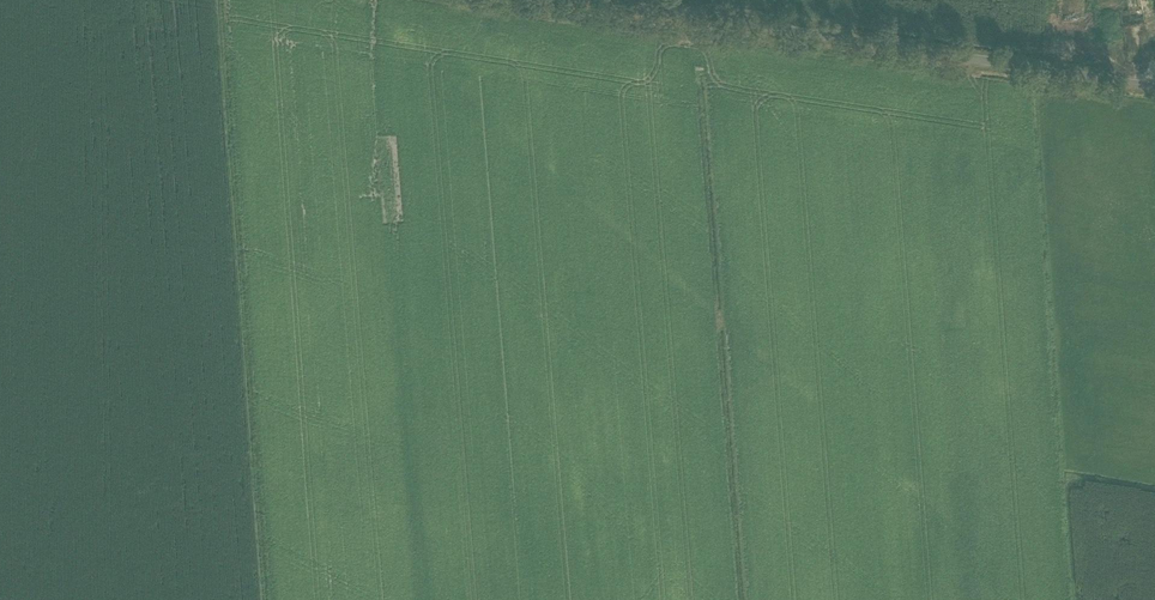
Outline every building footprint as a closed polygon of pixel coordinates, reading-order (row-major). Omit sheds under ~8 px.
[(1096,61),(1106,61),(1106,47),(1096,46),(1096,61)]
